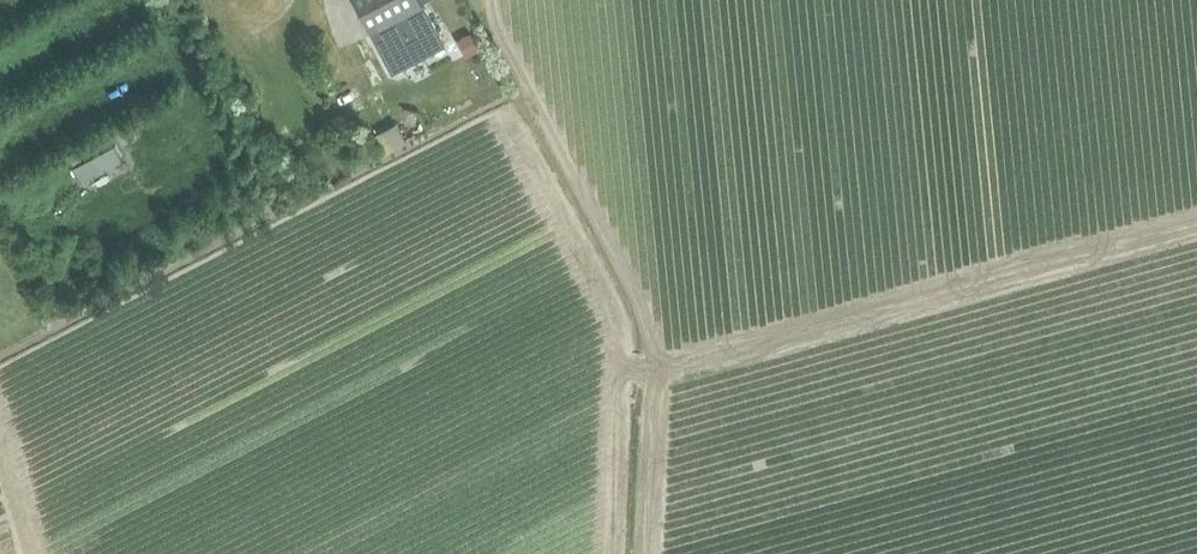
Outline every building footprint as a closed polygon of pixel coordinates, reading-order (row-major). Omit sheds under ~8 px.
[(359,8),(370,31),(391,72),(444,45),(423,3),(422,2),(421,0),(354,0),(359,8)] [(469,32),(456,39),(465,56),(478,49),(469,32)] [(126,123),(116,128),(123,140),(132,135),(126,123)] [(71,166),(80,181),(123,158),(115,142),(71,166)]
